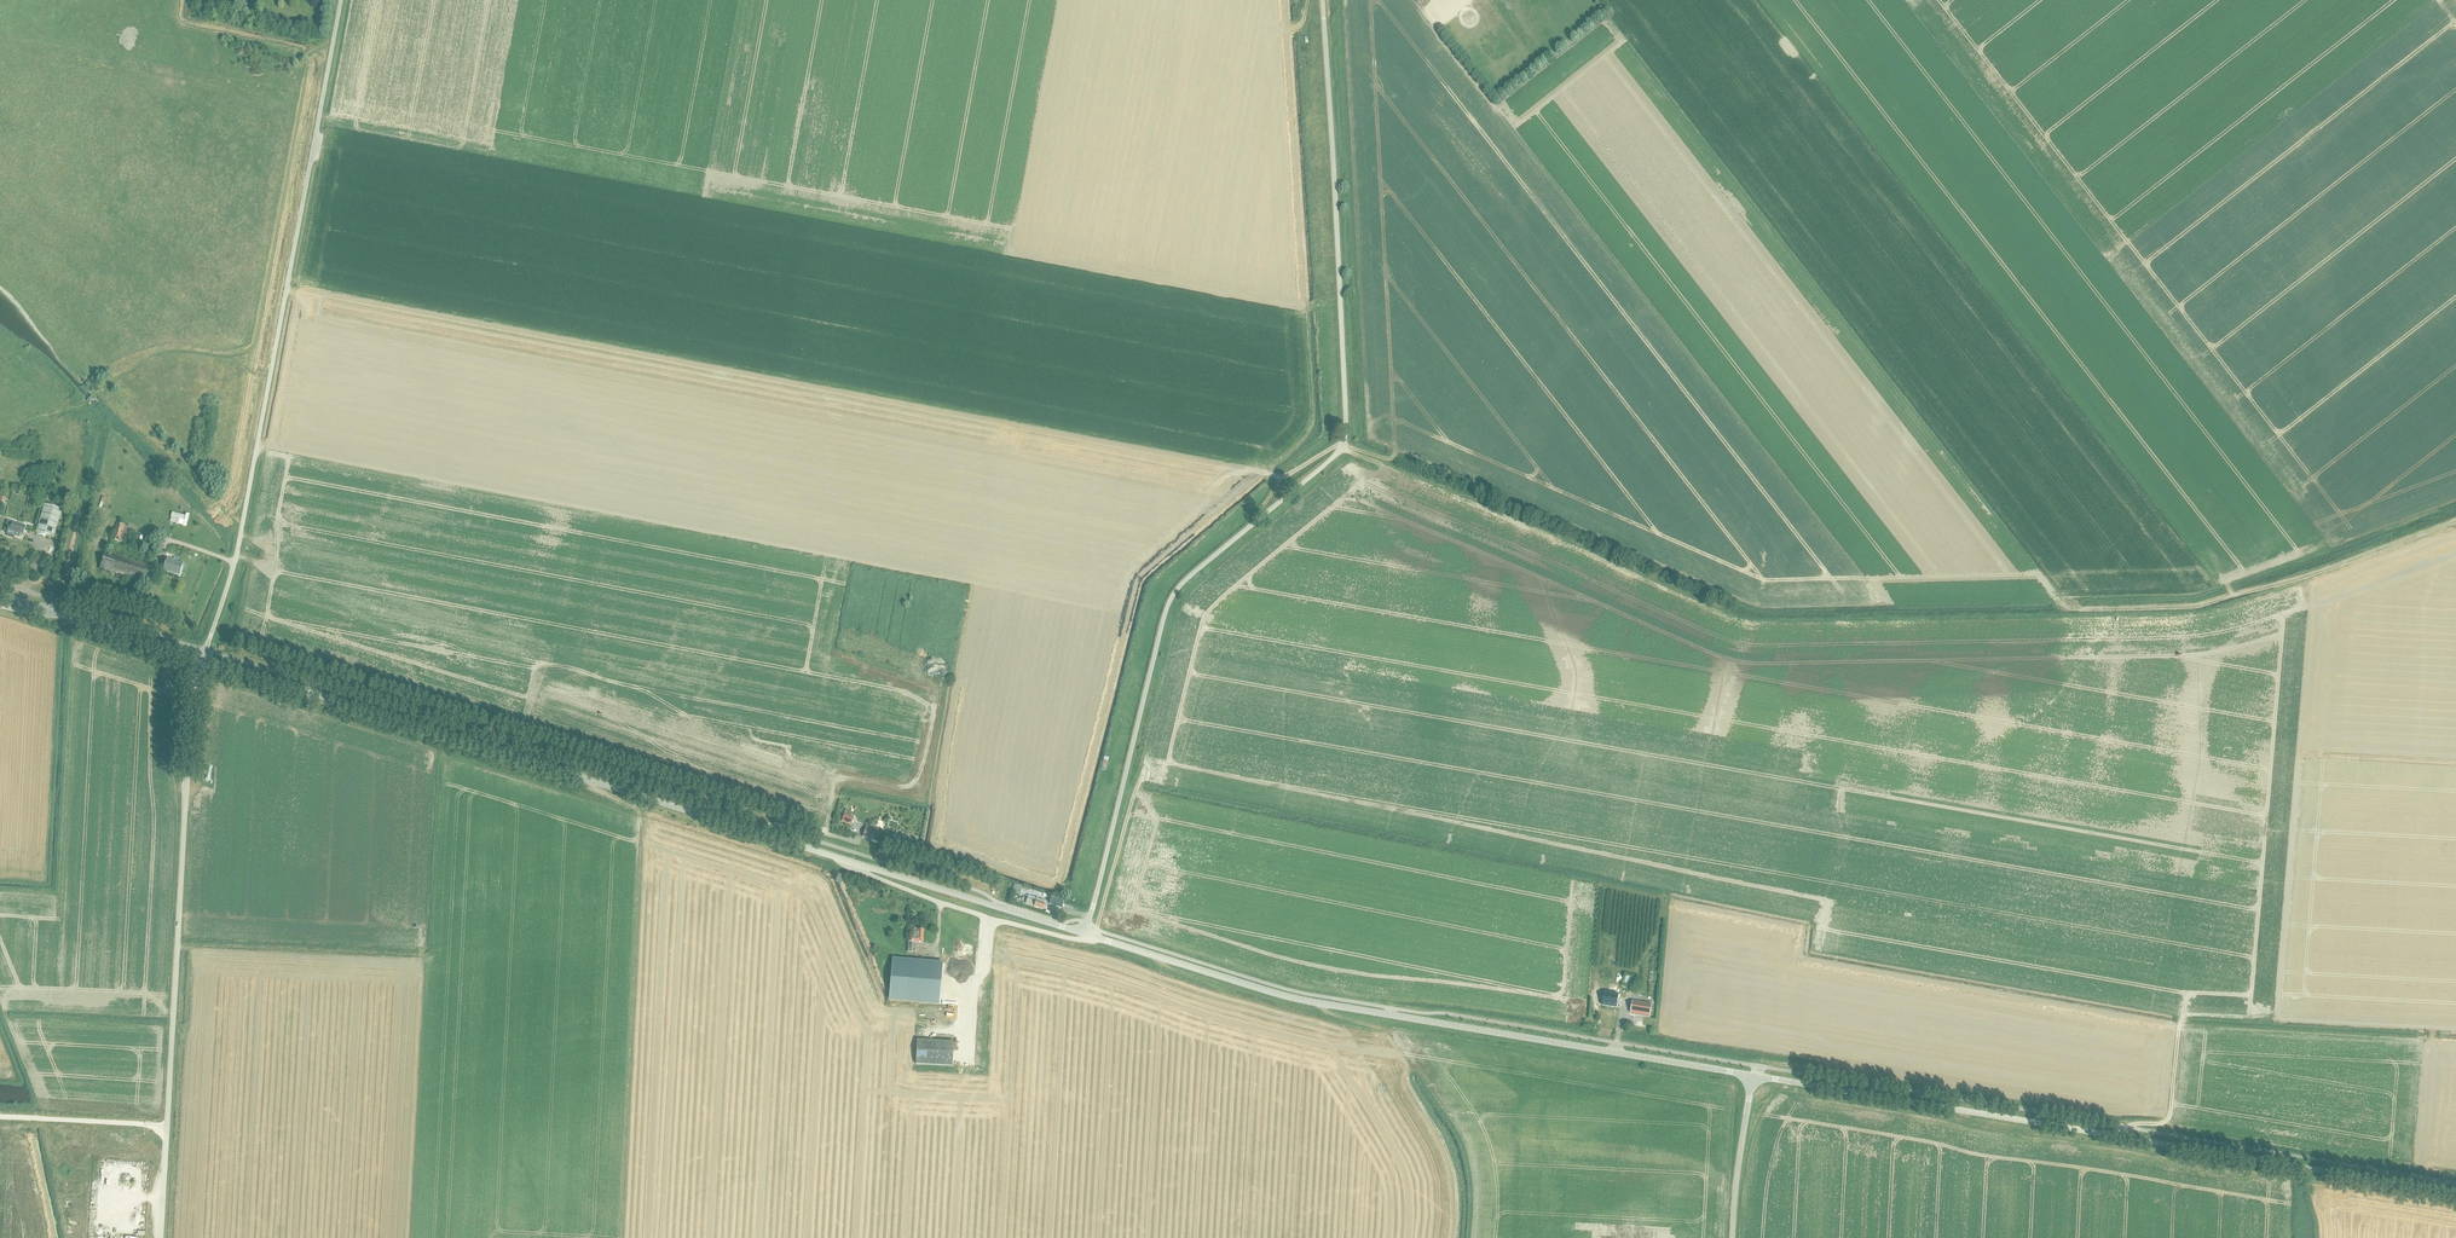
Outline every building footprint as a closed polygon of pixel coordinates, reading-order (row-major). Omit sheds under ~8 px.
[(45,504),(36,533),(53,538),(62,509),(45,504)] [(7,531),(7,533),(19,537),(21,531),(23,532),(25,526),(12,522),(11,526),(9,525),(8,528),(6,529),(7,531)] [(100,568),(146,583),(151,566),(105,552),(100,568)] [(162,571),(179,576),(182,564),(177,562),(178,559),(173,558),(172,561),(166,559),(165,559),(164,562),(163,564),(165,564),(162,571)] [(863,837),(878,842),(882,830),(866,825),(863,837)] [(1013,889),(1012,891),(1013,891),(1014,891),(1014,893),(1020,894),(1023,887),(1014,885),(1014,887),(1013,888),(1013,889)] [(1051,896),(1049,904),(1062,908),(1064,900),(1051,896)] [(1021,898),(1020,903),(1034,907),(1035,902),(1021,898)] [(1034,907),(1043,910),(1045,904),(1044,903),(1044,901),(1036,898),(1034,907)] [(907,952),(912,952),(912,942),(923,943),(924,930),(923,930),(922,929),(920,928),(920,929),(919,930),(912,929),(911,935),(910,935),(910,940),(908,940),(907,952)] [(938,1004),(941,973),(942,964),(931,963),(893,959),(890,999),(938,1004)] [(1622,984),(1629,986),(1632,976),(1625,974),(1622,984)] [(1604,992),(1602,1005),(1617,1007),(1619,994),(1604,992)] [(1632,1001),(1630,1013),(1650,1016),(1652,1004),(1632,1001)] [(917,1040),(916,1064),(952,1066),(954,1042),(917,1040)]
